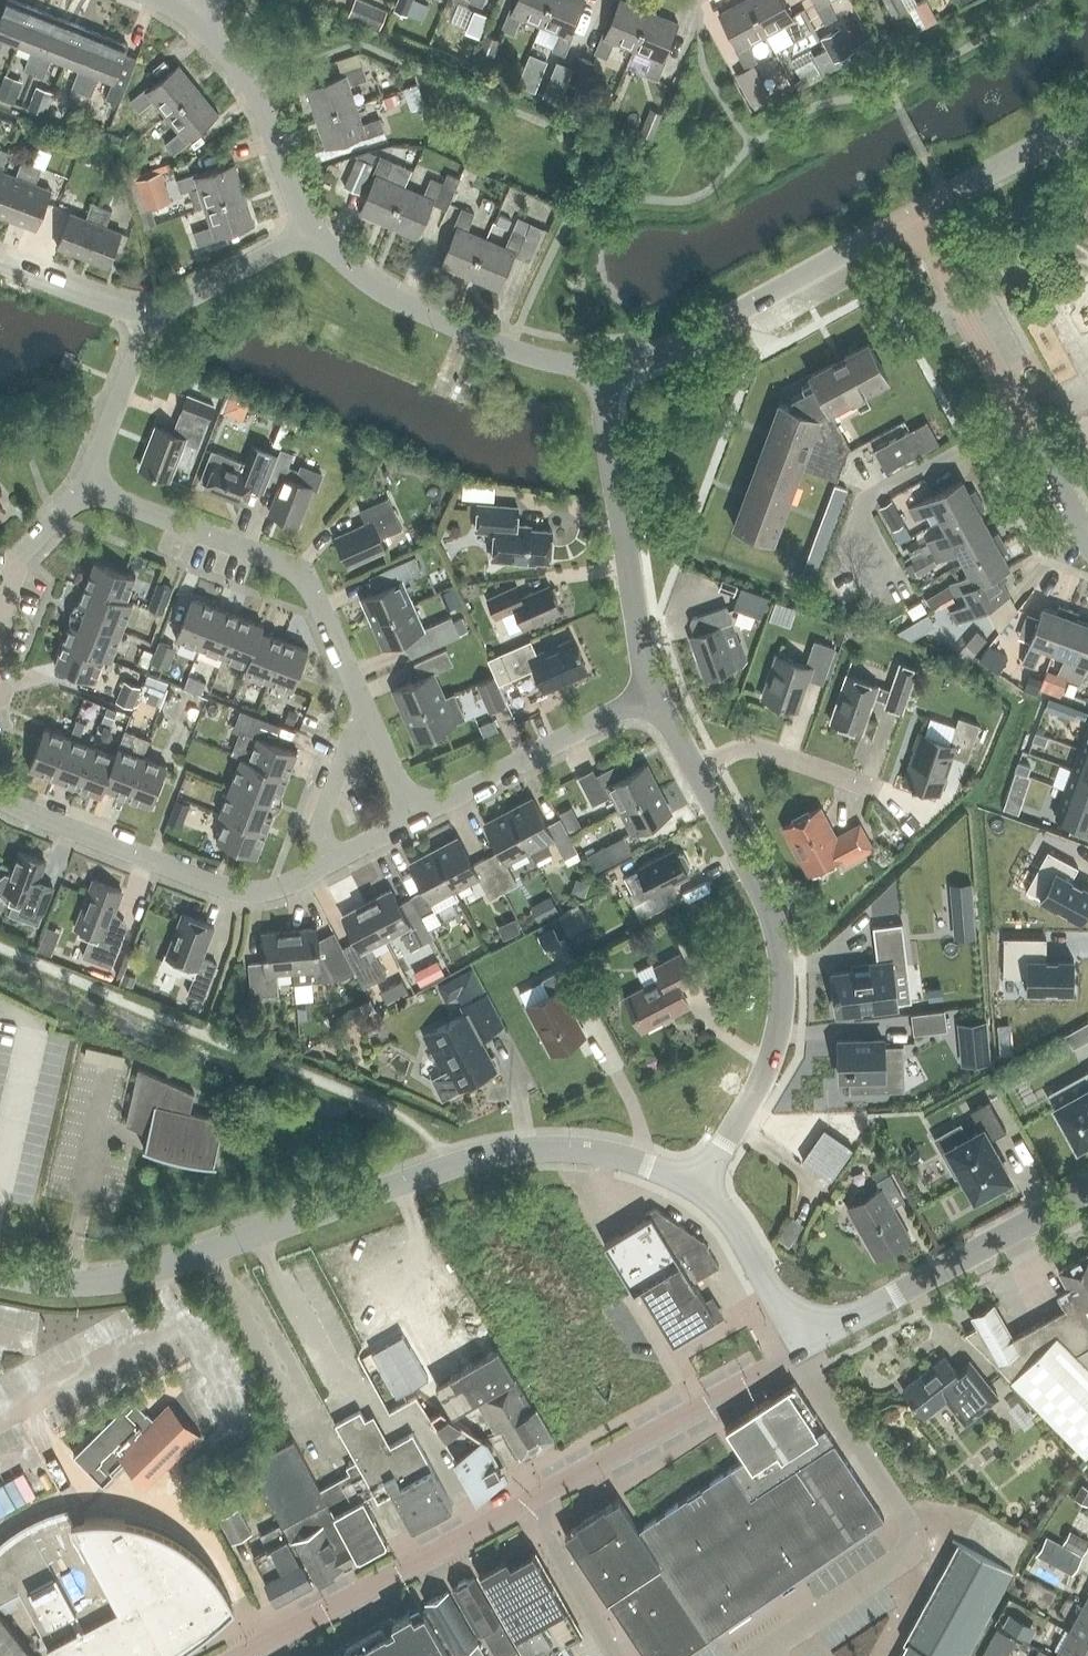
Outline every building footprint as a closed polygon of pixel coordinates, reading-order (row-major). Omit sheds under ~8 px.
[(13,0),(7,0),(0,18),(0,48),(4,37),(18,43),(32,8),(13,0)] [(362,0),(354,0),(348,15),(379,29),(387,11),(362,0)] [(414,0),(398,0),(393,10),(407,16),(414,0)] [(540,24),(550,0),(517,0),(513,9),(510,8),(501,29),(514,34),(521,16),(540,24)] [(540,24),(559,32),(552,50),(565,55),(573,34),(570,33),(584,0),(550,0),(540,24)] [(634,49),(650,11),(624,0),(620,0),(606,34),(603,33),(594,53),(607,58),(614,41),(634,49)] [(766,34),(746,0),(742,0),(719,13),(737,46),(735,48),(745,67),(757,61),(747,44),(766,34)] [(766,34),(784,24),(793,41),(805,34),(794,15),(791,16),(782,0),(746,0),(766,34)] [(816,2),(814,4),(824,24),(836,17),(827,0),(828,0),(815,0),(816,2)] [(894,19),(908,11),(901,0),(884,0),(894,19)] [(23,70),(33,74),(56,17),(32,8),(18,43),(32,48),(23,70)] [(474,10),(465,32),(480,38),(489,16),(474,10)] [(650,11),(634,49),(652,56),(645,74),(659,79),(667,59),(663,58),(678,22),(650,11)] [(79,26),(56,17),(33,74),(43,78),(52,56),(66,61),(79,26)] [(103,35),(79,26),(66,61),(80,67),(71,89),(81,92),(103,35)] [(841,26),(820,38),(834,62),(855,50),(841,26)] [(475,59),(490,65),(500,41),(485,34),(475,59)] [(124,53),(127,45),(103,35),(81,92),(91,96),(99,74),(114,80),(106,99),(119,103),(137,58),(124,53)] [(827,50),(815,56),(825,76),(837,69),(827,50)] [(569,83),(583,89),(594,63),(579,57),(569,83)] [(153,100),(167,116),(199,89),(179,65),(149,90),(147,87),(130,101),(139,112),(153,100)] [(772,99),(754,65),(735,74),(754,109),(772,99)] [(340,73),(342,77),(306,89),(315,117),(355,104),(348,85),(366,79),(362,66),(340,73)] [(418,85),(418,84),(417,84),(403,89),(410,110),(425,105),(418,85)] [(19,92),(2,85),(0,89),(0,98),(14,104),(19,92)] [(189,138),(218,114),(199,89),(167,116),(180,132),(165,144),(173,154),(191,140),(189,138)] [(45,115),(49,104),(32,98),(28,108),(45,115)] [(362,139),(384,131),(379,119),(361,125),(355,104),(315,117),(325,148),(361,135),(362,139)] [(658,126),(645,121),(640,134),(653,139),(658,126)] [(132,130),(126,135),(134,144),(139,139),(132,130)] [(109,132),(104,145),(121,151),(126,138),(109,132)] [(1,171),(9,152),(0,148),(0,174),(1,171)] [(351,169),(343,186),(360,193),(367,176),(376,155),(369,152),(356,156),(351,169)] [(389,226),(406,188),(385,179),(393,162),(380,156),(371,177),(374,178),(359,213),(389,226)] [(1,171),(0,174),(0,216),(10,220),(31,164),(22,160),(15,177),(1,171)] [(41,168),(31,164),(10,220),(36,229),(51,190),(35,184),(41,168)] [(180,193),(199,187),(205,207),(244,194),(235,164),(199,176),(197,173),(176,180),(180,193)] [(146,210),(171,201),(161,171),(129,183),(144,227),(152,225),(146,210)] [(423,195),(406,188),(389,226),(416,238),(431,203),(446,209),(460,179),(447,173),(443,183),(431,178),(423,195)] [(110,185),(104,200),(116,205),(122,190),(110,185)] [(218,235),(254,223),(244,194),(205,207),(211,226),(193,232),(198,245),(219,238),(218,235)] [(57,247),(83,257),(102,207),(92,203),(86,218),(71,213),(57,247)] [(102,207),(83,257),(108,267),(121,232),(106,226),(112,211),(102,207)] [(456,230),(441,265),(469,278),(486,240),(466,231),(474,214),(461,208),(453,229),(456,230)] [(499,214),(495,224),(508,229),(512,220),(499,214)] [(518,217),(505,248),(486,240),(469,278),(498,290),(513,255),(529,262),(544,229),(518,217)] [(789,406),(780,403),(734,526),(773,540),(801,466),(837,480),(850,446),(831,411),(888,380),(868,343),(810,375),(816,385),(792,397),(789,406)] [(234,391),(228,412),(251,418),(257,397),(234,391)] [(207,422),(214,405),(187,395),(173,433),(156,427),(140,467),(169,478),(183,442),(198,447),(207,422)] [(285,413),(280,427),(273,445),(280,448),(292,419),(293,416),(285,413)] [(927,421),(915,428),(874,450),(886,472),(939,443),(927,421)] [(207,484),(205,488),(242,502),(248,486),(263,492),(277,456),(252,446),(245,464),(211,451),(199,481),(207,484)] [(281,482),(269,513),(298,524),(312,488),(316,489),(322,474),(301,466),(299,471),(288,466),(293,454),(281,449),(269,478),(281,482)] [(940,520),(979,499),(974,490),(969,493),(961,480),(908,509),(914,519),(934,509),(940,520)] [(501,498),(502,483),(470,482),(469,496),(501,498)] [(836,485),(810,554),(821,558),(847,489),(836,485)] [(366,524),(335,537),(336,537),(348,565),(384,549),(409,538),(396,510),(388,491),(357,504),(360,510),(366,524)] [(927,542),(932,552),(985,523),(978,510),(984,507),(979,499),(940,520),(946,531),(927,542)] [(904,524),(890,501),(878,507),(892,530),(904,524)] [(530,526),(517,525),(518,508),(478,504),(476,531),(495,532),(492,560),(535,563),(535,561),(549,562),(552,531),(530,529),(530,526)] [(992,535),(985,523),(932,552),(938,562),(957,551),(963,563),(1003,541),(998,532),(992,535)] [(1007,549),(1003,541),(963,563),(970,574),(950,585),(956,595),(964,591),(964,590),(1002,569),(1003,570),(1009,566),(1001,552),(1007,549)] [(920,547),(909,553),(914,562),(925,556),(920,547)] [(910,564),(905,567),(911,579),(916,576),(917,577),(938,566),(931,553),(925,556),(914,562),(910,564)] [(389,586),(363,598),(374,623),(411,606),(400,581),(421,572),(415,557),(382,571),(389,586)] [(94,561),(85,585),(125,600),(134,576),(94,561)] [(1003,570),(1002,569),(964,590),(964,591),(970,602),(950,612),(956,623),(1009,594),(1002,581),(1007,578),(1003,570)] [(164,613),(174,587),(158,581),(148,606),(164,613)] [(85,585),(74,613),(121,631),(132,602),(125,600),(85,585)] [(515,609),(523,627),(560,611),(549,587),(521,599),(516,587),(488,599),(496,617),(515,609)] [(745,591),(743,610),(770,614),(773,595),(745,591)] [(934,594),(925,598),(931,609),(940,604),(943,602),(937,592),(934,594)] [(176,638),(200,647),(215,607),(191,598),(176,638)] [(781,600),(777,616),(797,621),(801,606),(781,600)] [(926,611),(920,601),(907,609),(912,619),(926,611)] [(422,629),(411,606),(374,623),(385,647),(411,636),(419,654),(460,636),(454,622),(451,616),(422,629)] [(732,621),(726,606),(697,617),(693,619),(690,622),(694,634),(690,636),(705,679),(734,668),(733,665),(746,660),(740,643),(727,647),(719,626),(732,621)] [(1053,651),(1068,609),(1059,606),(1057,612),(1043,606),(1022,663),(1033,667),(1041,646),(1053,651)] [(224,656),(239,617),(215,607),(200,647),(224,656)] [(1068,680),(1087,626),(1087,623),(1076,618),(1078,612),(1068,609),(1053,651),(1065,655),(1057,676),(1068,680)] [(914,639),(940,625),(933,612),(907,626),(914,639)] [(74,613),(63,641),(103,657),(110,660),(121,631),(74,613)] [(263,626),(239,617),(224,656),(247,665),(261,632),(263,626)] [(463,618),(454,622),(460,636),(469,632),(463,618)] [(1087,663),(1087,626),(1068,680),(1078,684),(1086,663),(1087,663)] [(977,630),(965,644),(975,653),(987,640),(977,630)] [(284,641),(261,632),(247,665),(244,671),(268,680),(284,641)] [(530,641),(501,655),(488,660),(499,685),(535,668),(545,691),(587,672),(572,639),(536,655),(530,641)] [(63,641),(54,665),(94,681),(103,657),(63,641)] [(151,662),(168,669),(177,648),(159,641),(151,662)] [(308,650),(284,641),(268,680),(293,690),(308,650)] [(822,684),(834,648),(814,641),(806,666),(777,656),(762,698),(796,710),(807,678),(822,684)] [(989,645),(980,660),(998,672),(1008,657),(989,645)] [(395,690),(405,715),(443,698),(432,674),(453,664),(447,649),(414,664),(421,678),(395,690)] [(916,670),(899,664),(890,691),(878,686),(878,685),(846,674),(830,721),(862,732),(874,697),(886,701),(885,706),(902,711),(916,670)] [(1068,680),(1047,672),(1041,688),(1062,696),(1068,680)] [(147,676),(141,691),(162,699),(168,684),(147,676)] [(191,676),(185,690),(197,695),(203,681),(191,676)] [(477,684),(489,711),(506,704),(494,677),(477,684)] [(140,687),(124,681),(115,701),(132,708),(140,687)] [(83,698),(54,686),(47,705),(70,714),(65,727),(72,730),(76,719),(77,717),(76,716),(83,698)] [(465,718),(453,693),(443,698),(405,715),(417,740),(465,718)] [(1049,698),(1045,709),(1059,714),(1063,703),(1049,698)] [(111,724),(116,712),(107,708),(102,721),(111,724)] [(248,760),(288,776),(298,752),(269,741),(275,725),(281,727),(281,726),(241,711),(235,728),(257,737),(248,760)] [(298,714),(289,711),(285,722),(293,726),(298,714)] [(915,749),(904,782),(938,793),(951,756),(967,760),(979,725),(959,718),(950,743),(919,733),(913,748),(915,749)] [(72,730),(68,738),(53,777),(77,786),(92,747),(78,742),(85,723),(76,719),(72,730)] [(1080,748),(1087,751),(1087,726),(1080,748)] [(29,768),(53,777),(68,738),(44,729),(29,768)] [(1036,732),(1033,741),(1045,745),(1048,736),(1036,732)] [(101,796),(104,787),(115,756),(92,747),(77,786),(101,796)] [(115,756),(104,787),(127,796),(142,757),(118,747),(115,756)] [(1072,769),(1087,774),(1087,751),(1080,748),(1072,769)] [(167,766),(142,757),(127,796),(151,806),(167,766)] [(277,805),(288,776),(248,760),(241,757),(230,786),(277,805)] [(609,787),(621,808),(657,789),(645,765),(631,772),(626,760),(596,776),(593,770),(578,777),(592,805),(606,797),(603,791),(609,787)] [(1018,762),(1015,771),(1027,775),(1030,766),(1018,762)] [(1065,789),(1087,797),(1087,774),(1072,769),(1065,789)] [(226,817),(226,816),(267,832),(277,805),(230,786),(219,814),(226,817)] [(657,789),(621,808),(633,833),(670,814),(657,789)] [(1055,816),(1087,828),(1087,797),(1065,789),(1055,816)] [(1003,808),(1018,812),(1022,800),(1007,796),(1003,808)] [(182,827),(190,804),(176,799),(168,822),(182,827)] [(533,800),(509,813),(528,849),(534,860),(535,860),(534,858),(549,850),(544,840),(552,836),(564,859),(577,852),(560,819),(547,825),(533,800)] [(847,863),(873,849),(859,824),(836,837),(820,807),(783,828),(806,870),(841,852),(847,863)] [(505,861),(528,849),(509,813),(485,825),(498,851),(485,858),(503,890),(516,883),(505,861)] [(257,856),(267,832),(226,816),(226,817),(217,841),(257,856)] [(588,832),(575,838),(581,851),(589,848),(591,839),(588,832)] [(631,852),(624,838),(588,856),(595,870),(631,852)] [(503,890),(485,858),(472,865),(459,839),(435,852),(456,891),(479,879),(489,898),(503,890)] [(1026,889),(1081,920),(1087,907),(1087,888),(1071,879),(1078,867),(1048,850),(1026,889)] [(661,890),(688,876),(685,872),(688,870),(690,866),(684,854),(679,853),(676,855),(674,851),(624,877),(632,892),(628,895),(641,919),(668,904),(661,890)] [(19,852),(9,876),(5,874),(0,878),(0,893),(7,902),(13,904),(9,914),(23,920),(38,925),(53,887),(38,881),(45,862),(19,852)] [(455,892),(456,891),(435,852),(410,865),(424,890),(411,897),(411,898),(428,930),(442,923),(435,910),(459,897),(455,892)] [(108,926),(121,891),(94,880),(76,928),(91,934),(82,956),(111,967),(125,932),(108,926)] [(971,883),(951,885),(953,909),(973,907),(971,883)] [(399,905),(391,890),(367,903),(385,938),(400,930),(410,950),(432,938),(428,930),(411,898),(399,905)] [(538,907),(544,917),(562,907),(556,897),(538,907)] [(370,946),(385,938),(367,903),(342,916),(356,941),(343,948),(364,987),(386,976),(370,946)] [(580,908),(559,919),(568,935),(589,924),(580,908)] [(214,926),(182,914),(166,957),(197,968),(188,993),(203,999),(216,964),(201,958),(214,926)] [(874,950),(880,949),(882,963),(869,965),(853,967),(853,971),(831,974),(836,1011),(896,1004),(892,968),(899,967),(896,947),(904,946),(901,923),(872,927),(874,950)] [(554,927),(537,936),(544,951),(561,943),(554,927)] [(294,984),(322,981),(342,979),(355,973),(342,949),(329,955),(319,957),(317,928),(289,931),(293,970),(294,984)] [(289,931),(262,933),(265,962),(248,964),(251,996),(279,994),(276,972),(293,970),(289,931)] [(1004,937),(1003,976),(1027,976),(1027,989),(1073,990),(1074,959),(1046,958),(1046,938),(1004,937)] [(39,945),(37,950),(51,955),(53,950),(55,946),(41,940),(39,945)] [(660,979),(627,996),(645,1029),(687,1007),(678,991),(694,982),(679,954),(654,967),(660,979)] [(426,966),(432,979),(444,973),(437,960),(426,966)] [(587,981),(601,974),(595,964),(582,971),(587,981)] [(527,1006),(551,1053),(585,1036),(567,1002),(581,995),(567,967),(542,980),(550,994),(527,1006)] [(473,968),(438,986),(447,1002),(457,997),(466,1014),(424,1036),(443,1073),(435,1084),(440,1093),(444,1095),(448,1095),(461,1088),(462,1089),(497,1070),(480,1038),(504,1025),(473,968)] [(124,973),(122,979),(121,982),(133,986),(134,984),(136,977),(124,973)] [(387,1004),(409,992),(402,979),(380,991),(387,1004)] [(944,1010),(911,1014),(914,1034),(947,1030),(944,1010)] [(986,1021),(963,1023),(967,1064),(990,1062),(986,1021)] [(1073,1047),(1087,1039),(1087,1022),(1066,1034),(1073,1047)] [(1012,1038),(999,1039),(1000,1054),(1013,1053),(1012,1038)] [(883,1040),(839,1042),(839,1067),(846,1067),(846,1068),(848,1068),(849,1092),(905,1091),(903,1045),(884,1045),(883,1040)] [(143,1147),(166,1155),(191,1161),(216,1163),(216,1162),(214,1161),(224,1120),(190,1112),(194,1093),(138,1068),(126,1124),(134,1128),(148,1134),(145,1146),(143,1145),(143,1147)] [(1055,1107),(1077,1146),(1087,1140),(1087,1089),(1055,1107)] [(989,1100),(970,1110),(982,1131),(968,1138),(968,1137),(963,1140),(963,1141),(943,1151),(957,1175),(958,1175),(954,1168),(958,1166),(974,1195),(977,1194),(980,1199),(997,1190),(994,1185),(1009,1177),(1001,1163),(1004,1161),(994,1145),(992,1146),(989,1140),(1006,1131),(989,1100)] [(824,1129),(802,1160),(831,1180),(853,1149),(824,1129)] [(873,1174),(877,1181),(881,1189),(848,1207),(877,1258),(911,1239),(892,1207),(904,1200),(885,1167),(873,1174)] [(654,1208),(645,1214),(647,1217),(604,1244),(634,1293),(641,1288),(673,1342),(715,1317),(696,1286),(696,1287),(693,1282),(719,1266),(707,1247),(694,1235),(654,1208)] [(778,1238),(788,1245),(803,1223),(793,1216),(778,1238)] [(1012,1381),(1085,1455),(1087,1453),(1087,1254),(1059,1270),(1071,1292),(1060,1298),(1066,1310),(1013,1339),(994,1304),(970,1317),(977,1329),(968,1334),(968,1333),(965,1334),(966,1335),(1012,1381)] [(44,1306),(0,1303),(0,1323),(42,1327),(44,1306)] [(403,1334),(372,1353),(397,1396),(428,1378),(403,1334)] [(536,1407),(533,1409),(498,1349),(438,1384),(434,1377),(419,1386),(423,1393),(421,1394),(427,1397),(425,1399),(478,1435),(492,1428),(495,1433),(504,1429),(520,1456),(530,1451),(553,1437),(536,1407)] [(958,1373),(945,1357),(903,1390),(923,1416),(945,1399),(965,1424),(998,1397),(971,1363),(958,1373)] [(638,1529),(709,1637),(710,1637),(725,1627),(747,1612),(884,1519),(825,1429),(818,1433),(808,1418),(815,1414),(794,1383),(725,1428),(745,1458),(638,1529)] [(73,1455),(102,1485),(113,1473),(110,1470),(121,1460),(148,1486),(149,1485),(148,1485),(199,1435),(199,1436),(200,1435),(169,1403),(168,1404),(169,1405),(152,1421),(146,1414),(147,1413),(132,1397),(73,1455)] [(356,1461),(373,1492),(377,1500),(391,1492),(411,1528),(452,1506),(441,1485),(413,1433),(382,1450),(360,1410),(335,1424),(356,1461)] [(487,1441),(440,1410),(430,1416),(466,1473),(465,1473),(477,1495),(509,1478),(506,1474),(504,1470),(501,1472),(496,1462),(498,1461),(487,1441)] [(326,1501),(320,1489),(293,1439),(249,1463),(266,1495),(301,1560),(304,1559),(315,1579),(315,1580),(354,1559),(353,1558),(324,1502),(326,1501)] [(350,1473),(320,1489),(326,1501),(329,1506),(330,1506),(357,1558),(387,1541),(363,1498),(373,1492),(356,1461),(346,1467),(350,1473)] [(1086,1504),(1087,1501),(1087,1487),(1083,1484),(1075,1498),(1086,1504)] [(709,1637),(638,1529),(618,1499),(565,1535),(645,1655),(681,1655),(709,1637)] [(215,1520),(220,1518),(225,1528),(226,1530),(232,1541),(251,1532),(238,1507),(228,1513),(223,1501),(214,1506),(214,1505),(209,1508),(211,1512),(215,1520)] [(20,1592),(54,1655),(168,1655),(170,1655),(169,1654),(168,1652),(172,1651),(176,1650),(180,1649),(183,1647),(187,1645),(185,1641),(189,1641),(193,1639),(196,1638),(200,1636),(203,1633),(201,1630),(206,1628),(210,1626),(215,1623),(219,1620),(223,1617),(227,1614),(231,1611),(234,1607),(222,1585),(210,1569),(196,1554),(180,1542),(163,1532),(144,1525),(135,1523),(125,1521),(125,1520),(108,1518),(91,1518),(74,1521),(68,1509),(48,1515),(30,1523),(13,1534),(0,1544),(0,1602),(20,1592)] [(279,1524),(269,1529),(260,1534),(268,1548),(253,1556),(266,1579),(265,1580),(276,1600),(312,1581),(301,1560),(300,1561),(279,1524)] [(1070,1531),(1063,1542),(1082,1553),(1087,1543),(1087,1541),(1070,1531)] [(1045,1538),(1037,1554),(1071,1573),(1080,1557),(1045,1538)] [(1012,1573),(962,1546),(901,1655),(967,1655),(1012,1573)] [(557,1649),(582,1635),(535,1552),(510,1566),(506,1559),(479,1575),(525,1655),(561,1655),(557,1649)] [(488,1643),(496,1655),(508,1655),(517,1651),(490,1605),(474,1577),(469,1580),(465,1579),(458,1582),(458,1586),(453,1589),(477,1633),(487,1627),(494,1640),(488,1643)] [(478,1642),(478,1641),(448,1592),(426,1603),(456,1653),(455,1654),(456,1655),(486,1655),(478,1642)] [(1083,1606),(1069,1631),(1087,1641),(1087,1609),(1083,1606)] [(440,1654),(447,1650),(424,1609),(414,1615),(411,1609),(393,1620),(391,1618),(335,1650),(336,1652),(330,1655),(441,1655),(440,1654)] [(0,1613),(0,1655),(35,1655),(0,1613)] [(1002,1626),(1015,1634),(1023,1621),(1009,1613),(1002,1626)] [(1056,1655),(1087,1655),(1087,1641),(1069,1631),(1056,1655)]
